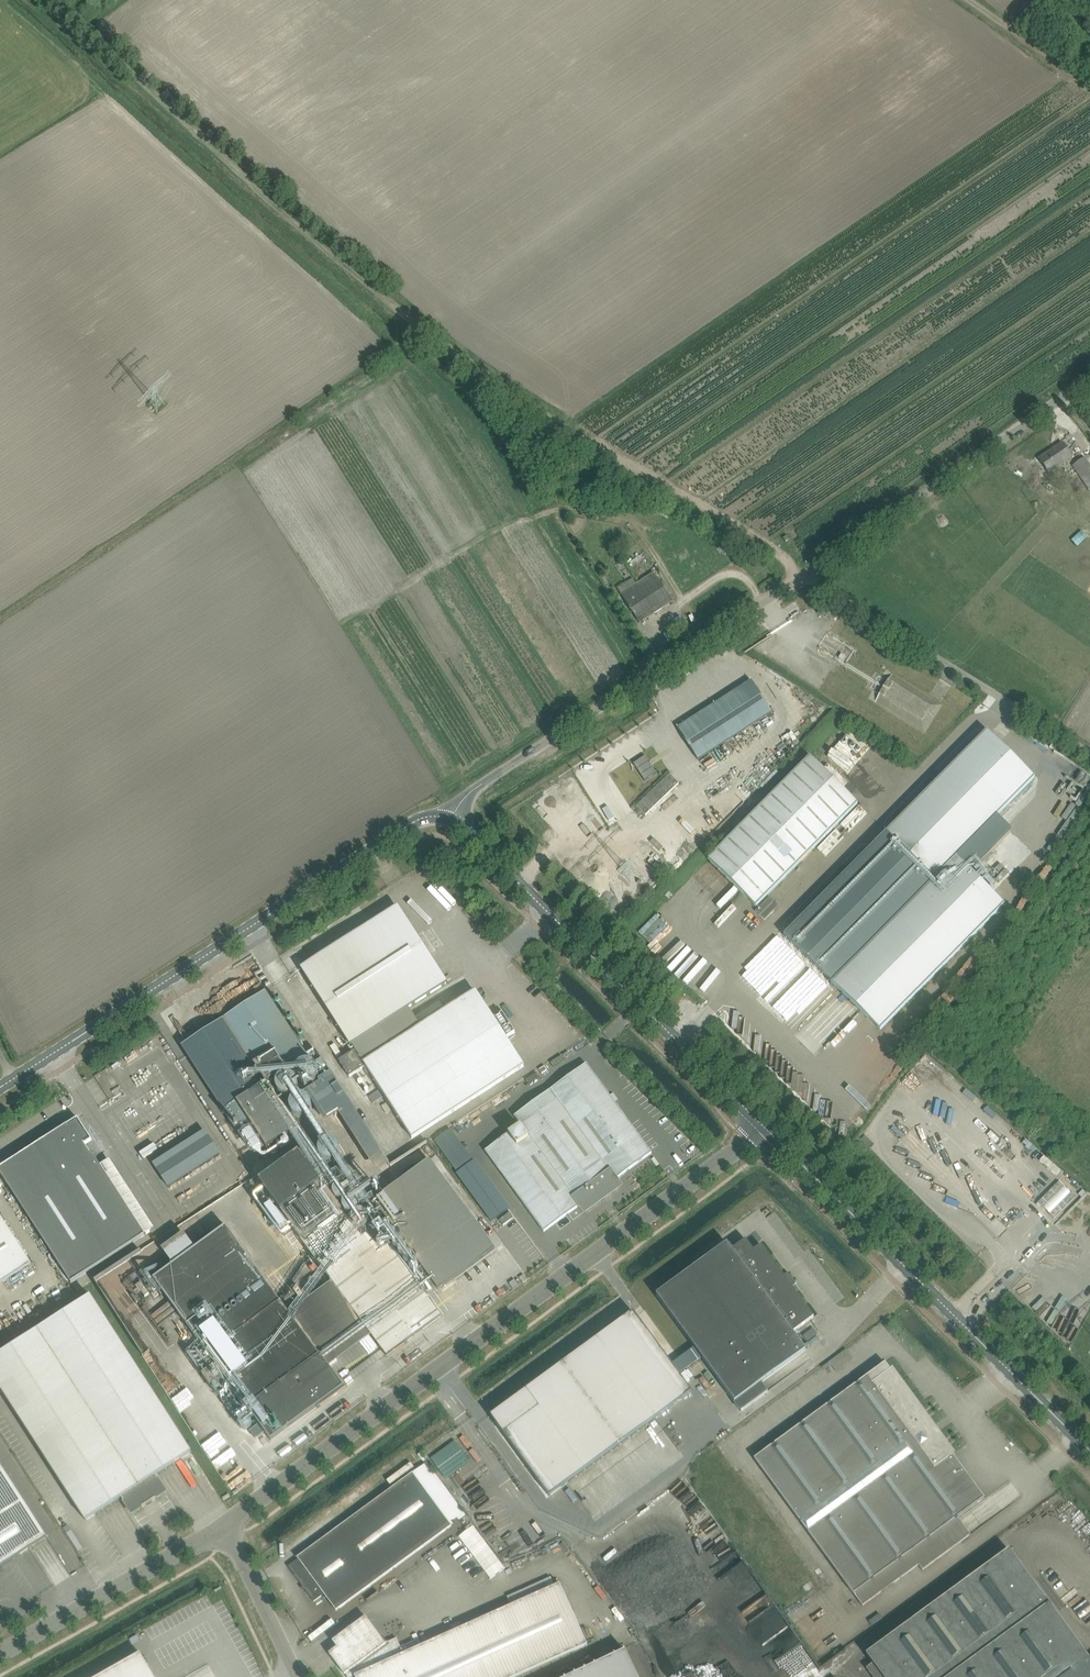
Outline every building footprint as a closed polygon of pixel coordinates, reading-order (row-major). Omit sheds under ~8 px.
[(1049,473),(1072,457),(1063,443),(1040,459),(1049,473)] [(1085,457),(1072,466),(1089,491),(1089,464),(1085,457)] [(673,601),(667,592),(655,574),(622,595),(640,623),(673,601)] [(816,607),(821,610),(819,613),(826,618),(830,611),(818,603),(816,607)] [(875,701),(925,733),(943,704),(892,673),(875,701)] [(678,728),(698,760),(772,712),(752,681),(678,728)] [(627,744),(640,735),(629,720),(617,729),(627,744)] [(886,832),(784,935),(833,982),(934,880),(957,857),(997,816),(1034,780),(985,732),(886,832)] [(634,763),(645,781),(657,773),(645,756),(634,763)] [(816,763),(810,757),(708,859),(756,907),(858,804),(850,796),(816,763)] [(567,765),(573,772),(581,766),(575,759),(567,765)] [(668,772),(636,805),(646,815),(678,781),(668,772)] [(934,880),(833,982),(831,984),(832,985),(833,983),(881,1030),(1005,905),(971,871),(1011,830),(997,816),(957,857),(934,880)] [(766,918),(778,904),(769,896),(757,911),(766,918)] [(476,991),(420,1027),(408,1009),(446,984),(428,956),(415,936),(397,908),(303,968),(352,1045),(356,1050),(339,1061),(349,1077),(366,1066),(412,1138),(524,1066),(506,1038),(515,1032),(503,1013),(494,1019),(476,991)] [(657,913),(639,932),(651,943),(669,924),(657,913)] [(702,975),(686,960),(682,963),(667,950),(660,957),(699,993),(705,985),(699,979),(702,975)] [(266,992),(182,1046),(225,1112),(238,1133),(251,1124),(267,1150),(297,1131),(267,1084),(309,1058),(266,992)] [(515,1116),(521,1125),(485,1151),(544,1232),(580,1205),(585,1211),(620,1185),(616,1180),(652,1153),(587,1064),(515,1116)] [(370,1096),(373,1101),(380,1096),(377,1091),(370,1096)] [(71,1283),(143,1237),(90,1156),(88,1154),(88,1152),(83,1144),(90,1140),(77,1119),(0,1169),(0,1172),(71,1283)] [(164,1186),(219,1156),(205,1131),(150,1161),(164,1186)] [(1030,1142),(1026,1139),(1023,1142),(1026,1145),(1025,1146),(1029,1150),(1029,1149),(1033,1152),(1037,1148),(1030,1142)] [(310,1146),(261,1182),(271,1197),(283,1213),(325,1271),(333,1281),(372,1335),(387,1356),(441,1316),(376,1227),(362,1237),(329,1193),(344,1183),(337,1174),(333,1177),(310,1146)] [(1061,1170),(1044,1156),(1040,1161),(1057,1175),(1061,1170)] [(380,1210),(370,1218),(376,1227),(387,1219),(439,1291),(484,1258),(495,1250),(430,1160),(419,1168),(374,1201),(380,1210)] [(457,1173),(492,1221),(510,1208),(475,1160),(474,1161),(458,1173),(457,1173)] [(1038,1202),(1054,1218),(1075,1197),(1059,1181),(1038,1202)] [(32,1264),(0,1215),(0,1285),(32,1264)] [(174,1266),(154,1281),(216,1366),(203,1375),(212,1387),(224,1377),(259,1424),(249,1431),(255,1439),(265,1432),(271,1441),(345,1386),(334,1371),(333,1372),(329,1366),(289,1314),(226,1228),(197,1250),(174,1266)] [(727,1243),(656,1295),(693,1347),(672,1364),(679,1374),(702,1358),(726,1390),(741,1411),(768,1391),(762,1382),(806,1350),(804,1347),(800,1342),(797,1337),(793,1332),(809,1321),(814,1317),(792,1286),(796,1284),(797,1283),(788,1272),(784,1275),(762,1245),(754,1250),(746,1239),(732,1250),(727,1243)] [(1,1388),(86,1521),(122,1498),(132,1514),(167,1492),(156,1476),(192,1453),(91,1296),(0,1355),(0,1389),(1,1388)] [(550,1496),(692,1392),(679,1374),(672,1364),(633,1311),(491,1416),(550,1496)] [(836,1371),(853,1359),(847,1349),(829,1362),(836,1371)] [(954,1452),(953,1453),(891,1369),(891,1370),(885,1363),(754,1458),(854,1594),(863,1606),(919,1565),(923,1570),(969,1536),(956,1519),(985,1498),(953,1455),(955,1453),(954,1452)] [(455,1441),(431,1459),(447,1480),(471,1463),(455,1441)] [(48,1537),(0,1463),(0,1568),(48,1537)] [(413,1473),(298,1558),(299,1559),(289,1567),(314,1602),(325,1594),(337,1611),(452,1526),(413,1473)] [(460,1534),(489,1578),(504,1568),(475,1524),(460,1534)] [(866,1654),(873,1663),(883,1676),(1089,1676),(1089,1659),(1087,1656),(1054,1611),(1049,1604),(1025,1571),(1009,1549),(866,1654)] [(329,1653),(345,1675),(346,1674),(347,1676),(354,1676),(355,1676),(356,1676),(515,1676),(587,1644),(560,1584),(417,1648),(415,1641),(401,1647),(397,1638),(385,1643),(366,1617),(333,1641),(337,1647),(329,1653)] [(727,1598),(684,1619),(694,1639),(737,1617),(727,1598)] [(626,1651),(570,1676),(638,1676),(626,1651)] [(141,1654),(100,1676),(154,1676),(141,1654)]
